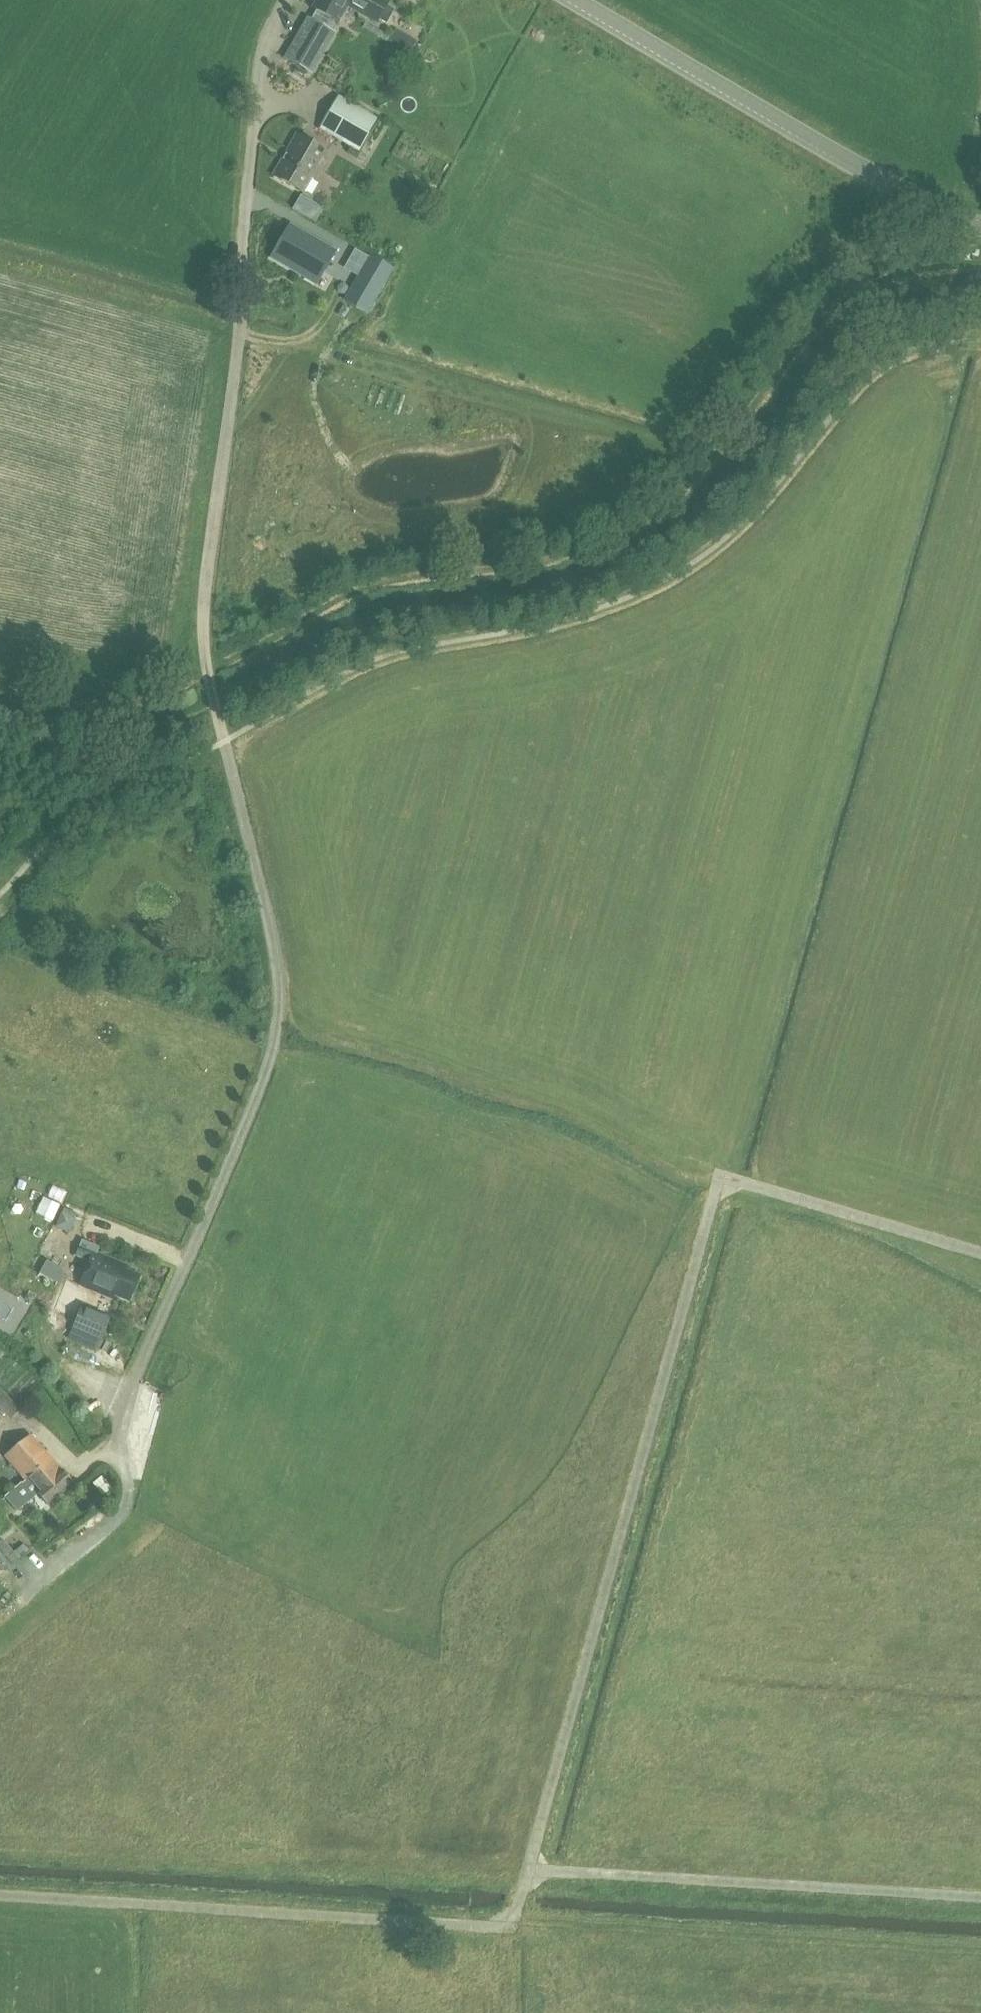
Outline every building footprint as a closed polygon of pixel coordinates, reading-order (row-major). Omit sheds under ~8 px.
[(378,20),(386,24),(395,10),(386,5),(388,1),(386,0),(318,0),(313,8),(338,23),(349,4),(366,14),(364,16),(376,23),(378,20)] [(309,16),(285,58),(314,74),(338,33),(309,16)] [(404,35),(398,46),(409,52),(415,41),(404,35)] [(361,153),(381,120),(336,93),(316,127),(361,153)] [(323,160),(327,152),(297,134),(285,153),(286,154),(283,160),(282,159),(273,176),(303,193),(305,192),(302,190),(309,178),(312,179),(319,166),(319,165),(322,160),(323,160)] [(285,234),(271,258),(295,272),(323,272),(335,252),(300,232),(295,240),(285,234)] [(358,237),(346,257),(364,267),(376,247),(358,237)] [(366,313),(391,270),(370,258),(345,301),(366,313)] [(458,504),(471,504),(471,490),(458,490),(458,504)] [(61,1211),(55,1225),(70,1232),(76,1217),(74,1217),(76,1212),(64,1207),(62,1211),(61,1211)] [(129,1300),(139,1275),(125,1269),(126,1264),(96,1252),(98,1245),(82,1239),(75,1254),(89,1260),(79,1284),(113,1298),(115,1294),(129,1300)] [(34,1267),(22,1293),(42,1302),(54,1275),(34,1267)] [(101,1340),(111,1317),(82,1305),(72,1328),(101,1340)] [(21,1408),(0,1389),(0,1409),(10,1419),(21,1408)] [(27,1480),(23,1483),(22,1482),(7,1496),(18,1509),(39,1491),(49,1503),(72,1483),(31,1434),(6,1456),(27,1480)] [(101,1475),(92,1483),(102,1495),(111,1488),(101,1475)] [(11,1511),(2,1499),(0,1500),(0,1519),(11,1511)] [(14,1552),(2,1538),(0,1540),(0,1564),(5,1571),(19,1558),(14,1552)]
